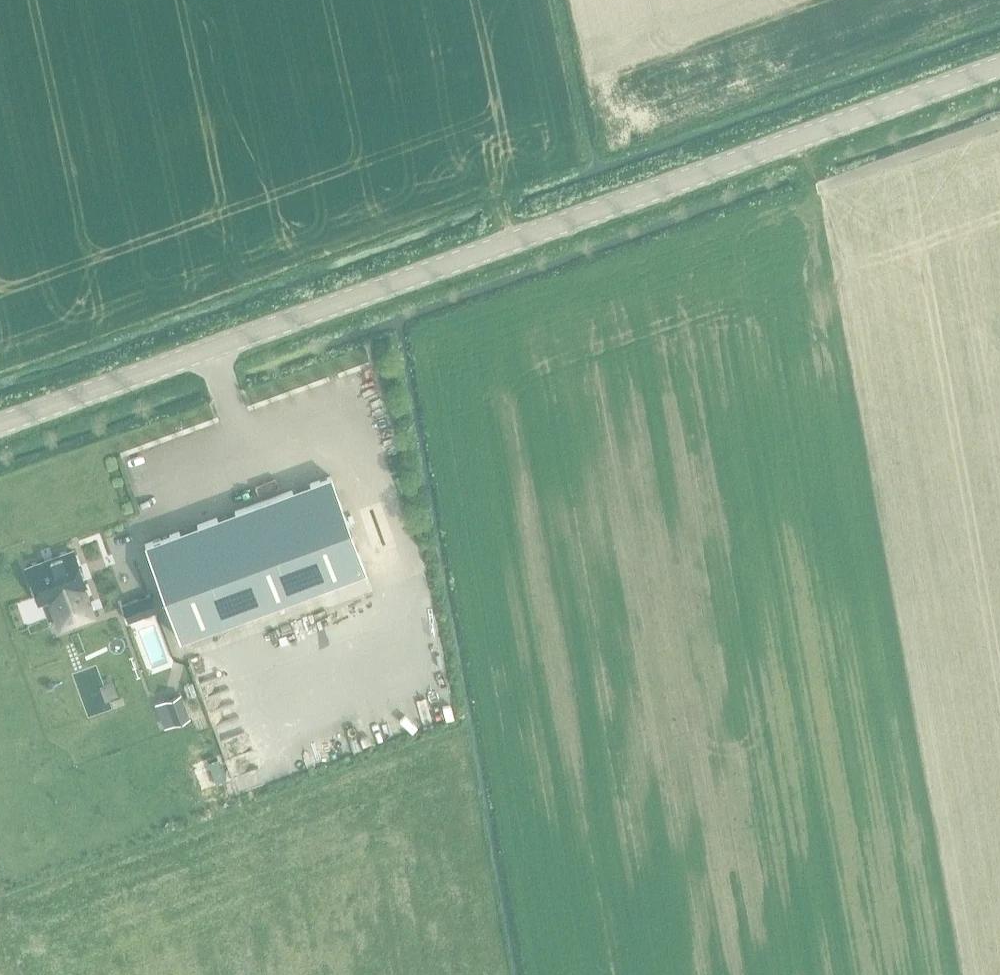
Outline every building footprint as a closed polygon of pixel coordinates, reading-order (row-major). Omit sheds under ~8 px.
[(144,544),(179,638),(365,570),(330,476),(144,544)] [(73,551),(26,568),(36,596),(44,600),(49,598),(54,612),(69,607),(74,622),(93,615),(82,586),(85,585),(73,551)] [(122,604),(128,620),(156,610),(150,594),(122,604)]
